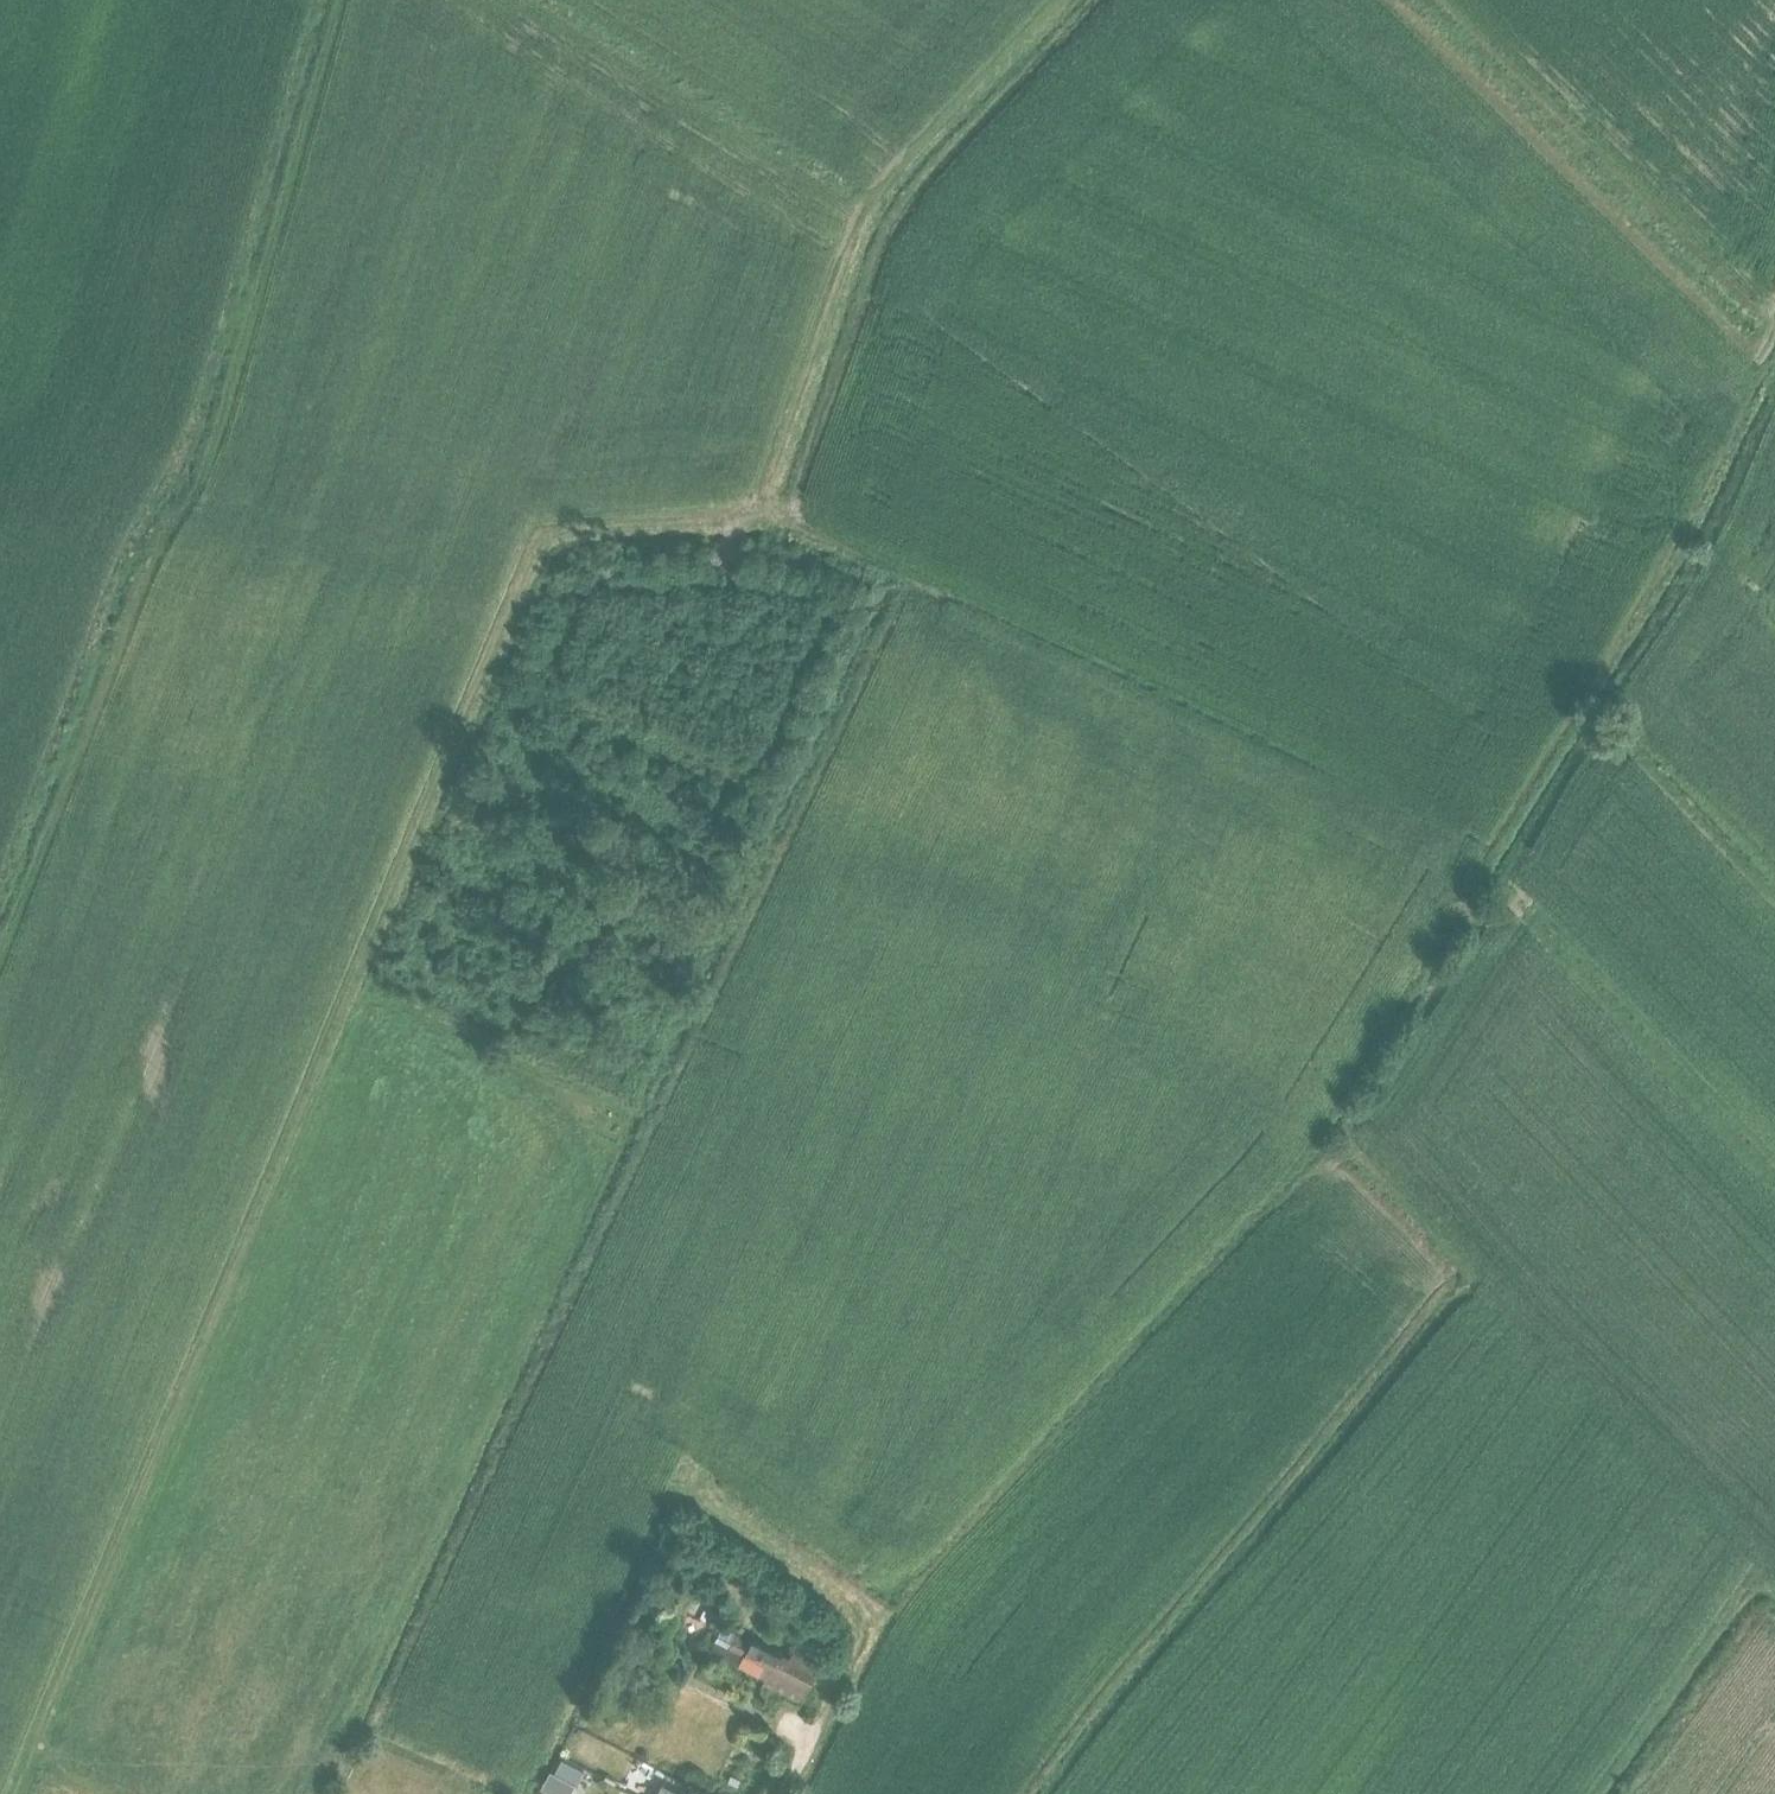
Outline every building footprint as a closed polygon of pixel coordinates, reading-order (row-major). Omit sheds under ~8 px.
[(724,1626),(710,1651),(766,1678),(763,1685),(802,1705),(825,1653),(801,1640),(792,1656),(724,1626)] [(623,1783),(644,1793),(647,1793),(653,1783),(629,1771),(623,1783)] [(544,1785),(561,1793),(575,1793),(581,1782),(561,1772),(559,1776),(552,1772),(544,1785)] [(663,1783),(657,1793),(684,1793),(663,1783)] [(695,1786),(691,1793),(711,1793),(695,1786)]
